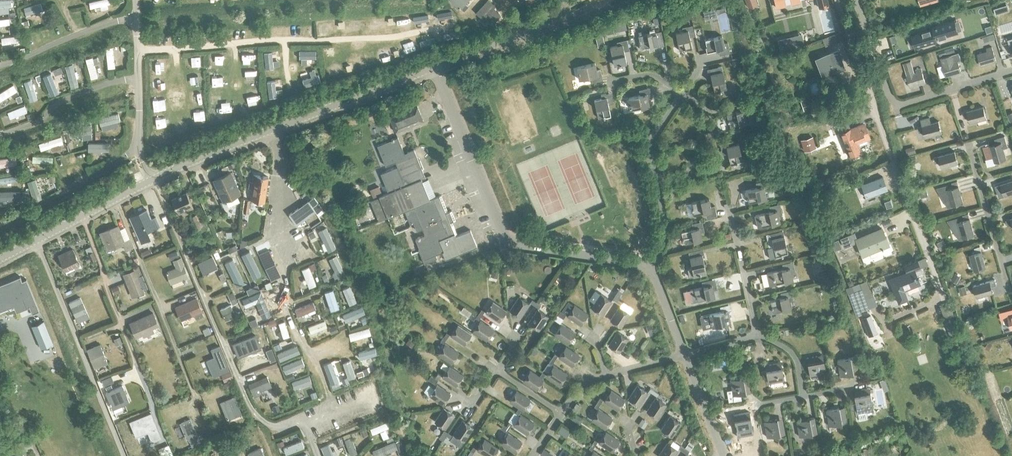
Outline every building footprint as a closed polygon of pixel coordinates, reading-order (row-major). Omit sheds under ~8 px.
[(3,7),(4,9),(6,9),(6,7),(11,6),(11,0),(0,0),(0,7),(3,7)] [(459,8),(467,0),(450,0),(459,8)] [(493,4),(488,0),(476,12),(481,17),(483,15),(492,23),(500,14),(491,6),(493,4)] [(818,9),(827,6),(826,0),(816,0),(818,9)] [(40,2),(23,6),(26,14),(42,9),(40,2)] [(0,18),(0,25),(3,25),(3,27),(6,26),(6,24),(9,24),(9,17),(0,18)] [(934,28),(911,34),(915,47),(937,41),(937,38),(958,32),(958,30),(962,29),(959,20),(955,21),(955,19),(933,25),(934,28)] [(675,33),(679,50),(684,49),(684,50),(692,48),(687,26),(682,27),(682,31),(675,33)] [(638,41),(640,49),(658,45),(656,36),(661,35),(661,31),(644,35),(639,36),(638,36),(639,41),(638,41)] [(602,32),(595,34),(596,40),(598,47),(605,45),(603,39),(602,32)] [(994,33),(983,36),(985,41),(995,38),(994,33)] [(0,36),(0,39),(1,44),(20,41),(19,34),(0,36)] [(802,35),(778,41),(781,53),(804,45),(802,35)] [(722,36),(704,40),(705,45),(704,45),(706,53),(718,50),(719,55),(730,53),(728,48),(727,42),(723,43),(722,36)] [(617,46),(610,47),(613,65),(619,64),(619,65),(626,63),(623,48),(628,46),(627,39),(621,41),(616,42),(617,46)] [(105,47),(107,66),(113,65),(113,63),(115,62),(115,61),(113,61),(112,53),(114,53),(113,50),(112,51),(111,46),(105,47)] [(953,46),(945,49),(946,54),(955,52),(953,46)] [(978,54),(981,65),(996,61),(992,46),(986,48),(987,51),(978,54)] [(815,59),(821,76),(842,69),(836,51),(815,59)] [(948,55),(941,58),(943,64),(943,65),(946,76),(961,71),(958,60),(961,59),(959,52),(948,55)] [(89,74),(95,72),(90,56),(84,58),(89,74)] [(903,63),(907,75),(910,86),(925,82),(921,68),(915,69),(916,72),(914,73),(910,60),(903,63)] [(72,63),(65,65),(70,87),(78,85),(76,77),(78,77),(76,70),(74,71),(72,63)] [(578,72),(577,72),(579,80),(601,75),(600,70),(596,70),(594,63),(577,67),(578,72)] [(710,74),(714,93),(721,91),(721,90),(726,89),(721,66),(717,67),(719,72),(710,74)] [(49,74),(43,76),(49,92),(55,90),(51,80),(53,79),(51,75),(50,76),(49,74)] [(30,79),(23,81),(30,100),(37,98),(36,96),(38,96),(37,91),(35,92),(33,85),(34,85),(34,83),(32,84),(30,79)] [(0,92),(0,101),(11,94),(12,97),(18,94),(13,84),(0,92)] [(649,106),(648,99),(652,98),(650,92),(628,98),(630,105),(631,105),(632,110),(649,106)] [(594,100),(598,118),(603,116),(603,117),(610,116),(605,93),(600,94),(601,98),(594,100)] [(800,102),(803,111),(808,109),(805,100),(800,102)] [(24,104),(7,111),(10,118),(19,114),(20,117),(24,115),(23,112),(26,111),(24,104)] [(423,121),(417,106),(389,117),(395,132),(423,121)] [(962,112),(963,116),(968,115),(970,122),(986,117),(983,106),(962,112)] [(747,122),(745,115),(749,114),(748,109),(726,114),(727,121),(728,121),(730,126),(747,122)] [(117,121),(115,115),(99,120),(100,126),(110,123),(110,125),(116,124),(115,122),(117,121)] [(922,125),(917,126),(918,130),(923,129),(925,137),(942,132),(939,120),(932,122),(930,116),(920,119),(922,125)] [(868,137),(865,129),(866,129),(863,123),(840,133),(850,155),(858,152),(853,141),(855,140),(856,142),(868,137)] [(91,132),(90,126),(70,129),(71,135),(91,132)] [(830,128),(833,135),(839,133),(835,126),(830,128)] [(61,136),(38,143),(40,150),(51,147),(52,150),(60,148),(59,144),(63,143),(61,136)] [(800,140),(804,151),(816,148),(812,136),(800,140)] [(990,145),(983,147),(987,159),(993,157),(995,162),(1006,158),(1002,146),(1007,145),(1004,136),(996,138),(997,143),(990,145)] [(380,173),(388,192),(404,185),(405,185),(421,179),(425,177),(413,149),(404,153),(397,137),(377,145),(385,165),(395,162),(397,166),(380,173)] [(725,143),(730,165),(737,163),(737,162),(742,161),(738,143),(731,145),(730,141),(725,143)] [(914,146),(907,148),(908,155),(916,153),(914,146)] [(933,156),(935,160),(940,159),(942,167),(958,162),(955,151),(933,156)] [(0,158),(0,165),(3,165),(4,167),(7,167),(7,164),(11,164),(10,157),(0,158)] [(213,179),(217,187),(219,186),(225,199),(228,206),(239,201),(236,194),(239,193),(230,172),(213,179)] [(0,176),(0,183),(7,182),(7,184),(11,184),(11,181),(16,181),(15,174),(0,176)] [(251,188),(249,198),(250,198),(264,200),(267,176),(255,174),(253,174),(252,181),(249,181),(248,187),(251,188)] [(882,177),(861,185),(866,197),(887,190),(882,177)] [(34,178),(27,180),(34,201),(41,198),(41,196),(45,195),(43,191),(39,192),(38,187),(41,185),(40,182),(36,183),(34,178)] [(387,217),(413,207),(413,206),(429,200),(429,199),(421,179),(405,185),(404,185),(388,192),(378,196),(387,217)] [(745,190),(746,198),(747,197),(748,203),(766,199),(764,191),(768,190),(766,180),(762,181),(763,186),(745,190)] [(948,184),(936,187),(943,200),(950,198),(951,205),(963,202),(957,180),(953,181),(954,186),(949,188),(948,184)] [(995,185),(997,189),(999,197),(1004,195),(1011,192),(1011,180),(995,185)] [(370,189),(373,197),(382,193),(378,186),(370,189)] [(920,190),(919,190),(921,197),(922,197),(928,195),(926,188),(920,190)] [(0,191),(0,200),(13,199),(13,201),(17,201),(17,199),(20,199),(19,190),(0,191)] [(171,198),(177,211),(185,207),(186,209),(193,207),(186,191),(171,198)] [(404,210),(410,223),(413,222),(417,231),(422,229),(425,235),(415,239),(419,248),(418,249),(424,263),(437,258),(435,254),(442,252),(445,259),(477,246),(470,230),(455,236),(454,234),(456,233),(451,221),(455,219),(451,210),(448,211),(441,195),(433,198),(429,199),(429,200),(413,206),(413,207),(404,210)] [(691,208),(693,215),(715,210),(714,205),(710,206),(709,198),(691,202),(692,208),(691,208)] [(308,201),(289,214),(296,225),(305,219),(315,211),(308,201)] [(130,218),(138,237),(141,242),(150,237),(147,231),(159,225),(155,216),(150,218),(146,209),(138,212),(139,214),(130,218)] [(780,222),(778,215),(782,214),(781,209),(758,214),(754,215),(757,227),(762,226),(780,222)] [(190,216),(199,236),(210,231),(207,223),(201,226),(196,213),(190,216)] [(964,236),(962,236),(963,237),(974,234),(968,213),(964,214),(966,219),(959,221),(958,218),(949,220),(949,221),(955,231),(962,229),(964,236)] [(107,229),(107,230),(100,232),(107,250),(123,243),(125,249),(132,247),(129,238),(124,241),(117,225),(107,229)] [(680,231),(682,239),(683,238),(684,244),(702,240),(700,232),(704,232),(703,227),(680,231)] [(882,248),(888,245),(881,228),(856,238),(853,233),(840,238),(843,247),(856,241),(862,256),(862,255),(861,253),(867,251),(868,253),(880,248),(881,249),(882,248)] [(773,247),(767,249),(770,259),(775,257),(783,256),(782,255),(788,253),(782,231),(777,232),(778,237),(771,239),(773,247)] [(323,253),(328,250),(321,233),(315,235),(316,236),(323,253)] [(943,239),(938,242),(942,250),(947,247),(943,239)] [(970,254),(974,270),(986,267),(980,245),(976,247),(977,252),(970,254)] [(58,255),(64,270),(79,263),(72,248),(58,255)] [(149,248),(142,251),(144,256),(151,253),(149,248)] [(176,249),(168,252),(171,258),(178,255),(176,249)] [(268,250),(259,254),(271,280),(280,276),(268,250)] [(691,268),(687,269),(689,277),(706,273),(702,254),(693,256),(692,251),(688,252),(691,268)] [(208,270),(216,266),(213,260),(211,256),(203,260),(199,262),(203,272),(208,270)] [(166,271),(170,283),(185,277),(184,277),(187,276),(183,265),(180,257),(173,260),(176,267),(166,271)] [(336,261),(330,264),(338,278),(343,276),(336,261)] [(904,266),(907,272),(889,279),(898,302),(906,299),(903,289),(905,288),(906,289),(918,284),(914,276),(915,276),(913,270),(919,268),(917,261),(904,266)] [(135,270),(124,275),(132,297),(143,292),(137,277),(142,275),(141,273),(140,274),(139,271),(140,271),(139,269),(138,266),(134,268),(135,270)] [(302,269),(309,287),(316,285),(309,266),(302,269)] [(793,280),(791,273),(795,272),(794,266),(766,273),(769,285),(793,280)] [(492,269),(491,275),(497,277),(499,270),(492,269)] [(223,272),(218,275),(222,282),(227,280),(225,275),(223,272)] [(956,273),(952,279),(957,282),(961,275),(956,273)] [(6,308),(5,305),(22,298),(26,307),(29,306),(32,314),(40,311),(26,279),(22,281),(20,276),(0,284),(0,310),(6,308)] [(973,285),(977,296),(993,292),(991,284),(996,283),(995,279),(973,285)] [(691,302),(714,297),(713,290),(717,289),(715,284),(709,285),(708,280),(704,281),(705,286),(690,290),(692,302),(691,302)] [(847,288),(845,289),(847,294),(854,292),(861,289),(859,284),(852,286),(847,288)] [(118,285),(112,287),(114,293),(121,291),(118,285)] [(257,285),(246,290),(248,295),(259,290),(257,285)] [(965,285),(958,287),(960,295),(967,293),(965,285)] [(349,286),(342,289),(349,305),(356,302),(349,286)] [(330,310),(339,307),(333,289),(324,292),(330,310)] [(854,292),(847,294),(855,316),(857,316),(860,315),(859,312),(868,308),(864,298),(861,289),(854,292)] [(232,291),(227,294),(232,304),(237,302),(235,297),(232,291)] [(592,307),(602,314),(611,301),(600,294),(592,307)] [(769,300),(771,308),(772,307),(773,313),(791,309),(789,301),(793,300),(792,295),(769,300)] [(259,296),(252,298),(260,317),(267,315),(266,312),(268,311),(266,306),(263,307),(259,296)] [(74,319),(75,323),(89,317),(80,297),(69,302),(76,318),(74,319)] [(510,310),(520,317),(529,304),(519,297),(510,310)] [(175,306),(180,320),(193,314),(195,318),(203,315),(196,298),(175,306)] [(313,301),(295,309),(298,316),(316,308),(313,301)] [(485,312),(499,321),(506,311),(492,302),(485,312)] [(227,320),(236,316),(232,305),(227,307),(222,309),(227,320)] [(567,315),(580,324),(587,314),(574,305),(567,315)] [(610,320),(620,327),(629,313),(619,306),(610,320)] [(999,312),(1000,315),(1001,320),(1009,319),(1011,328),(1011,308),(999,312)] [(528,322),(538,329),(547,316),(537,309),(528,322)] [(729,315),(732,314),(731,309),(709,314),(711,321),(712,321),(713,327),(730,323),(729,315)] [(560,311),(557,315),(560,317),(563,319),(566,314),(563,312),(560,311)] [(137,319),(138,321),(131,324),(136,336),(143,333),(144,336),(154,331),(152,327),(159,324),(154,312),(137,319)] [(861,317),(867,334),(868,334),(876,331),(875,330),(869,314),(861,317)] [(557,315),(554,319),(557,321),(560,323),(563,319),(560,317),(557,315)] [(324,317),(307,324),(310,331),(327,325),(324,317)] [(953,318),(944,321),(951,340),(960,336),(960,335),(959,332),(957,329),(957,328),(955,322),(953,318)] [(43,320),(32,325),(41,348),(53,343),(43,320)] [(473,330),(486,339),(493,329),(480,320),(473,330)] [(283,338),(289,336),(284,321),(278,323),(281,331),(278,332),(280,338),(283,337),(283,338)] [(554,334),(568,343),(575,332),(561,324),(554,334)] [(651,324),(646,326),(649,335),(654,334),(651,324)] [(450,335),(464,344),(471,334),(457,325),(450,335)] [(369,328),(349,333),(351,340),(371,335),(369,328)] [(608,345),(619,352),(627,338),(617,332),(608,345)] [(255,335),(233,344),(238,356),(260,348),(255,335)] [(410,337),(406,343),(411,346),(415,341),(410,337)] [(87,349),(94,367),(107,362),(100,343),(87,349)] [(438,354),(451,363),(458,352),(445,343),(438,354)] [(207,360),(213,375),(223,372),(229,369),(219,345),(211,348),(214,357),(207,360)] [(297,346),(281,353),(284,359),(300,352),(297,346)] [(559,356),(572,365),(579,355),(565,346),(559,356)] [(271,348),(265,350),(270,361),(275,359),(271,348)] [(375,348),(358,352),(359,358),(376,355),(375,348)] [(954,357),(956,365),(965,363),(963,354),(954,357)] [(807,363),(809,376),(825,372),(822,355),(817,356),(806,357),(807,363)] [(303,361),(301,357),(288,363),(290,367),(303,361)] [(851,363),(856,362),(855,357),(837,360),(840,376),(853,374),(851,363)] [(343,363),(349,380),(355,378),(348,361),(343,363)] [(331,362),(325,365),(332,382),(338,380),(331,362)] [(767,378),(768,383),(784,380),(781,362),(765,365),(766,370),(763,371),(764,378),(767,378)] [(546,375),(560,384),(566,374),(553,365),(546,375)] [(442,376),(455,385),(462,375),(449,366),(442,376)] [(523,381),(536,389),(543,379),(542,378),(545,374),(542,372),(539,376),(530,370),(523,381)] [(229,371),(221,374),(224,380),(232,377),(229,371)] [(292,371),(285,374),(287,380),(294,377),(292,371)] [(308,374),(291,381),(294,388),(311,381),(308,374)] [(438,379),(435,377),(431,374),(428,379),(435,384),(438,379)] [(111,375),(102,379),(104,384),(114,381),(111,375)] [(748,376),(730,380),(733,395),(734,400),(741,399),(740,394),(750,392),(748,376)] [(973,377),(964,381),(968,391),(977,388),(973,377)] [(247,385),(252,397),(263,393),(262,391),(269,387),(265,378),(247,385)] [(105,392),(112,409),(129,402),(122,385),(105,392)] [(429,395),(443,404),(450,393),(436,385),(429,395)] [(628,398),(638,405),(647,392),(637,385),(628,398)] [(1008,387),(1000,390),(1003,396),(1010,393),(1008,387)] [(865,394),(854,396),(856,409),(857,413),(873,410),(872,406),(869,388),(864,389),(865,394)] [(515,411),(518,413),(521,409),(523,410),(530,399),(516,390),(509,401),(518,407),(515,411)] [(604,401),(617,409),(624,399),(611,390),(604,401)] [(220,402),(227,418),(240,412),(234,396),(220,402)] [(647,411),(657,418),(666,404),(655,397),(647,411)] [(183,400),(160,409),(169,432),(180,428),(174,414),(180,411),(183,418),(189,415),(183,400)] [(572,409),(577,412),(581,406),(576,403),(572,409)] [(725,415),(724,407),(717,408),(719,416),(725,415)] [(435,421),(445,428),(454,415),(444,408),(435,421)] [(826,410),(829,426),(846,423),(845,418),(840,418),(838,408),(826,410)] [(591,419),(605,428),(612,418),(598,409),(591,419)] [(150,412),(130,421),(136,436),(148,431),(152,441),(160,438),(150,412)] [(733,415),(736,432),(752,429),(749,412),(733,415)] [(513,424),(527,433),(534,423),(520,414),(513,424)] [(661,429),(671,436),(680,423),(670,416),(661,429)] [(796,420),(799,436),(817,433),(814,417),(796,420)] [(642,418),(638,424),(644,428),(648,422),(642,418)] [(180,423),(186,438),(188,438),(189,440),(197,437),(189,419),(180,423)] [(764,421),(767,437),(784,434),(784,429),(779,430),(777,419),(764,421)] [(450,440),(460,446),(472,427),(462,420),(453,434),(452,435),(448,432),(446,435),(450,438),(450,440)] [(388,421),(370,428),(372,434),(390,426),(388,421)] [(509,428),(506,425),(503,423),(500,428),(503,430),(506,432),(509,428)] [(562,426),(558,432),(566,437),(570,431),(562,426)] [(206,433),(203,435),(206,439),(212,436),(209,429),(205,431),(206,433)] [(442,432),(438,437),(443,440),(446,435),(448,432),(444,429),(442,432)] [(599,442),(612,451),(619,441),(605,432),(599,442)] [(501,443),(514,452),(521,442),(508,433),(501,443)] [(351,436),(344,439),(351,455),(358,452),(351,436)] [(487,455),(492,455),(497,448),(484,439),(477,449),(487,455)] [(301,440),(283,447),(286,454),(304,447),(301,440)] [(685,448),(690,451),(694,444),(689,441),(685,448)] [(373,450),(375,455),(378,455),(397,448),(394,442),(373,450)] [(658,455),(673,455),(677,450),(667,443),(658,455)] [(324,447),(327,455),(335,455),(330,444),(324,447)] [(158,449),(162,455),(169,455),(171,455),(166,445),(158,449)] [(260,446),(259,447),(247,451),(249,455),(264,455),(260,446)] [(792,449),(793,455),(801,455),(799,448),(792,449)]
